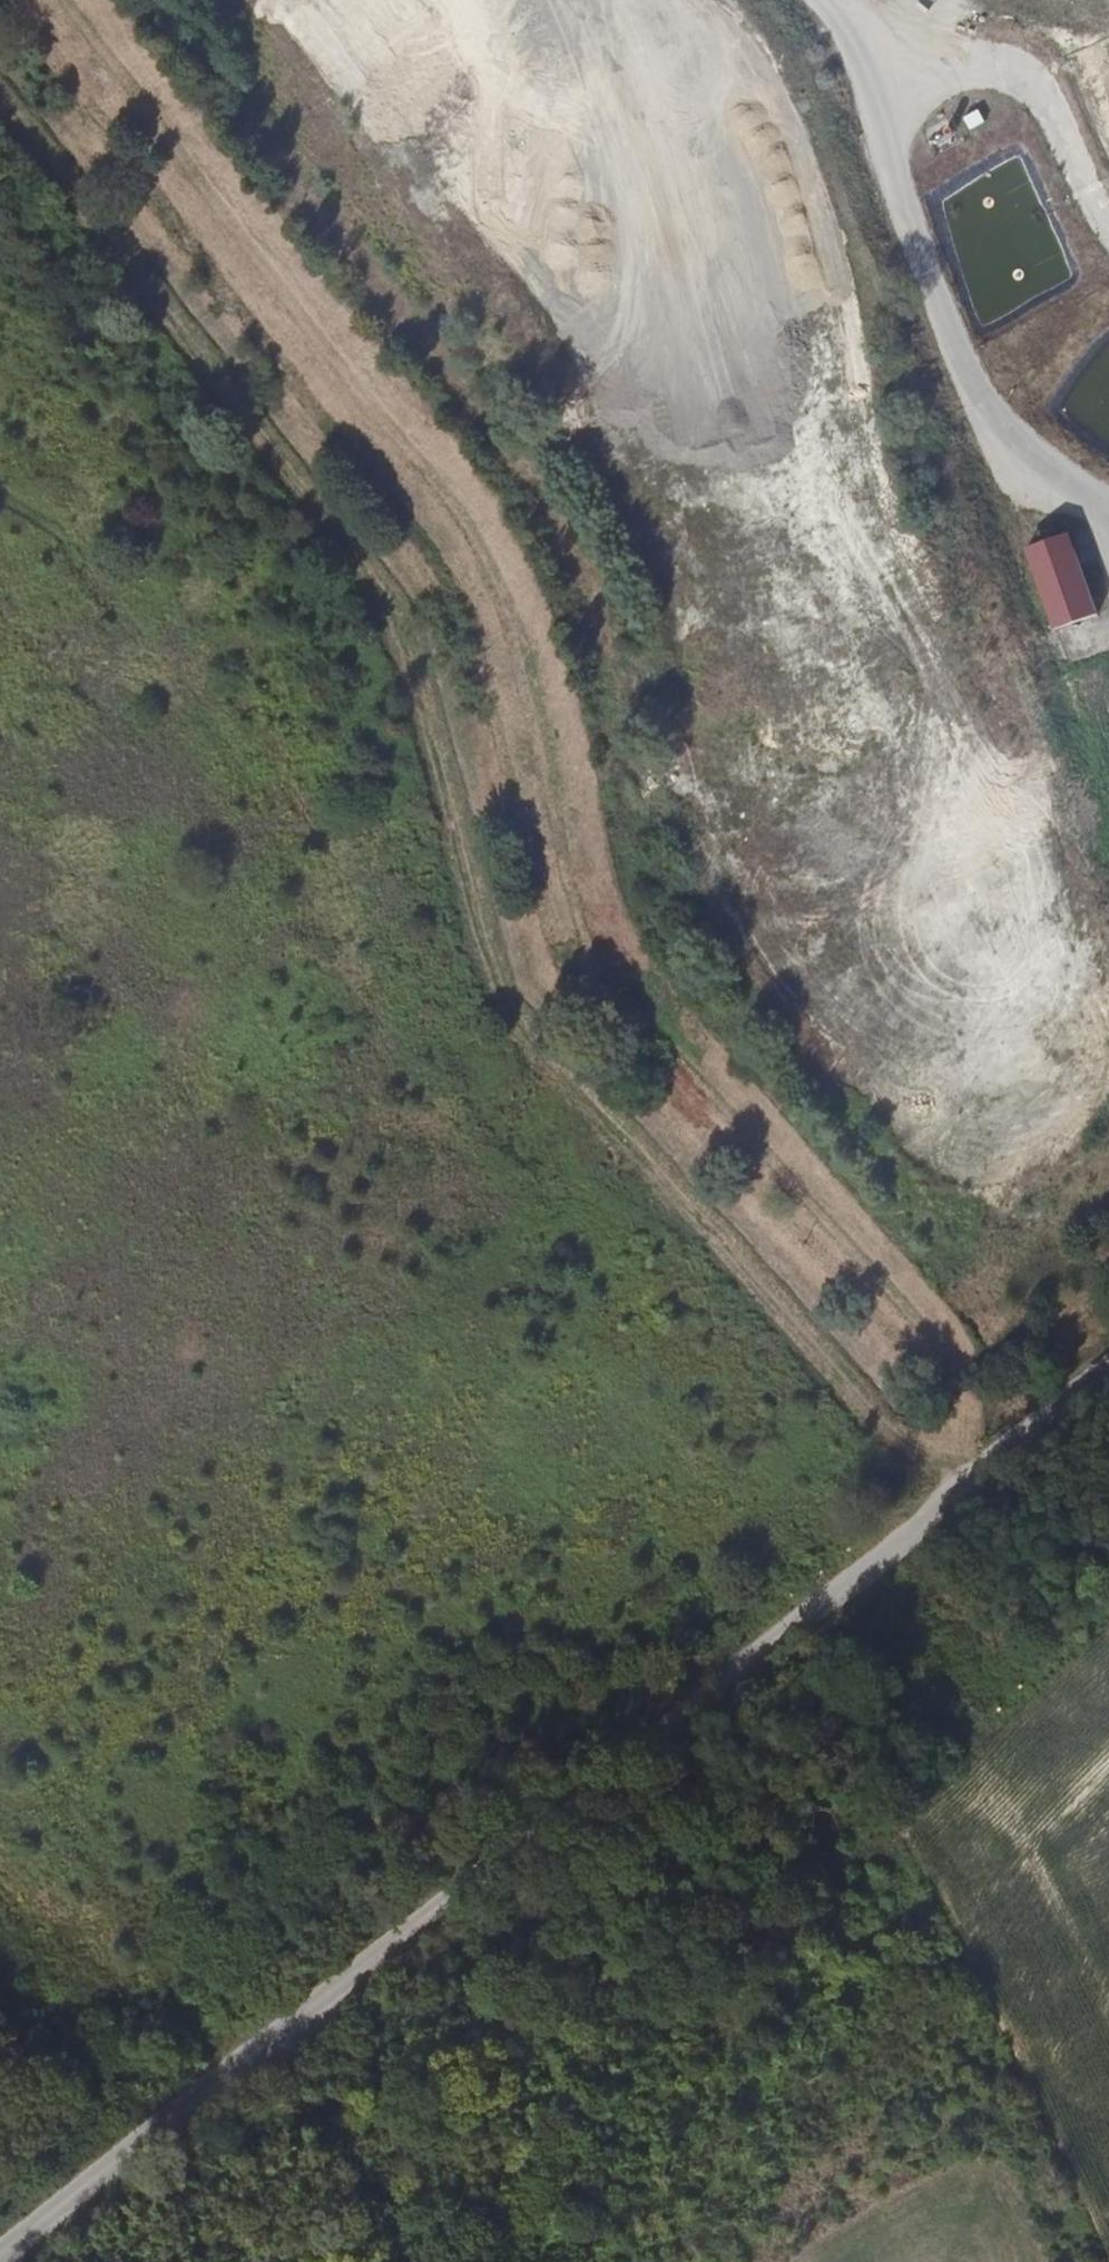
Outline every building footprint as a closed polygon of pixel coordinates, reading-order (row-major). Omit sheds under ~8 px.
[(1071,536),(1027,550),(1054,633),(1098,619),(1071,536)]
